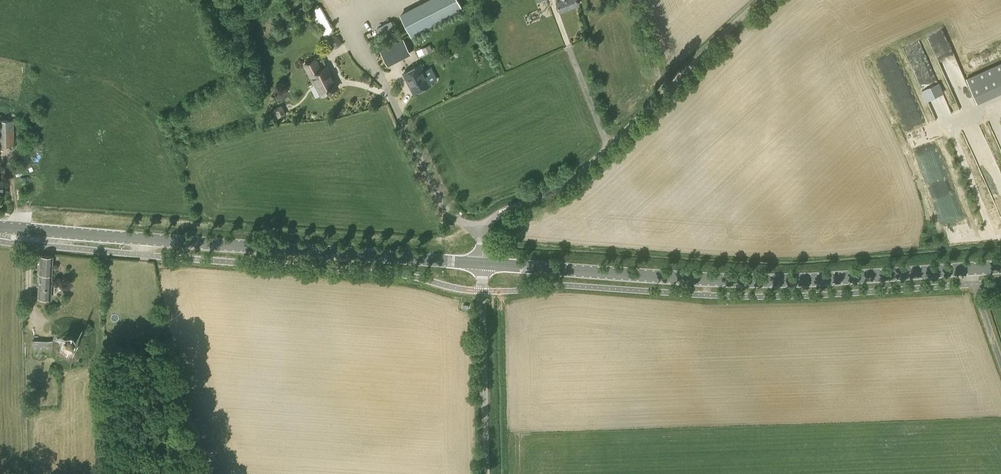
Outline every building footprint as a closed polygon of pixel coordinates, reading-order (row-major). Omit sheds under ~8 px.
[(463,8),(459,0),(428,0),(401,14),(411,35),(463,8)] [(561,9),(579,3),(578,0),(557,0),(561,9)] [(325,37),(335,31),(320,6),(310,11),(325,37)] [(392,19),(377,26),(380,33),(395,27),(392,19)] [(403,39),(395,43),(403,58),(411,54),(403,39)] [(922,49),(919,41),(904,47),(906,54),(922,49)] [(424,53),(433,49),(430,43),(422,48),(424,53)] [(924,48),(906,56),(911,66),(929,58),(924,48)] [(321,69),(316,58),(305,63),(314,82),(316,81),(322,94),(337,86),(327,65),(321,69)] [(414,92),(430,84),(420,63),(404,72),(414,92)] [(282,104),(273,108),(278,118),(287,114),(282,104)] [(14,145),(14,120),(0,120),(0,145),(14,145)] [(943,222),(946,230),(967,224),(964,216),(943,222)] [(51,273),(52,255),(40,255),(39,273),(38,298),(51,298),(51,273)] [(68,349),(69,349),(70,348),(71,348),(72,347),(73,346),(74,345),(74,344),(74,343),(74,342),(74,341),(74,340),(74,339),(73,338),(72,337),(71,336),(70,336),(69,336),(68,335),(67,335),(66,336),(65,336),(64,337),(63,337),(62,338),(62,339),(61,340),(61,341),(61,343),(61,344),(62,345),(62,346),(63,347),(64,347),(65,348),(66,349),(67,349),(68,349)] [(52,353),(52,341),(32,340),(32,352),(52,353)]
